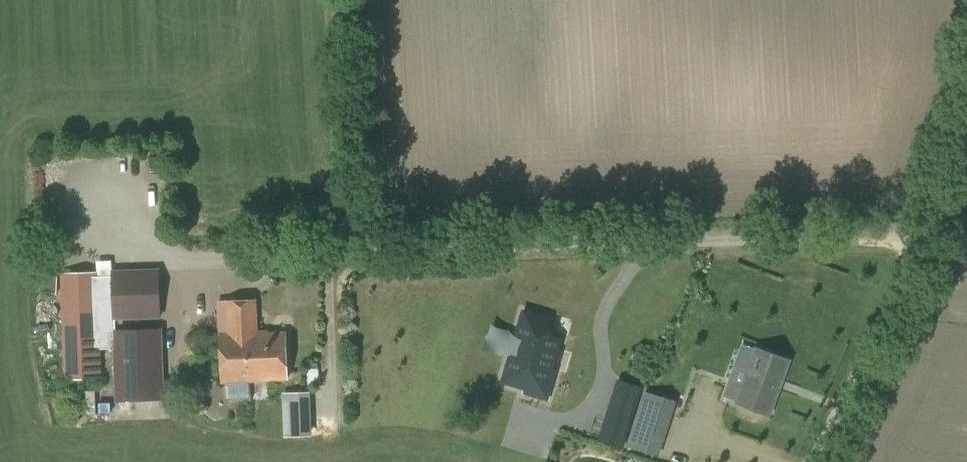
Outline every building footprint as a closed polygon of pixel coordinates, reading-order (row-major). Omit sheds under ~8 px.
[(112,277),(97,277),(96,273),(62,274),(66,379),(100,378),(99,349),(113,349),(114,391),(114,400),(164,399),(163,329),(147,329),(116,330),(115,320),(160,318),(159,269),(111,270),(112,277)] [(57,293),(57,276),(43,276),(43,293),(57,293)] [(249,381),(248,335),(241,335),(240,300),(227,301),(229,335),(220,336),(222,383),(226,382),(226,399),(249,398),(249,381)] [(248,335),(249,381),(287,380),(285,332),(256,334),(255,300),(240,300),(241,335),(248,335)] [(566,331),(539,323),(517,391),(544,400),(566,331)] [(742,389),(732,385),(728,397),(738,401),(738,403),(768,414),(787,361),(757,350),(742,389)] [(649,375),(618,365),(593,441),(625,451),(649,375)] [(284,437),(311,436),(310,392),(282,393),(284,437)] [(661,414),(642,408),(634,431),(653,437),(661,414)]
